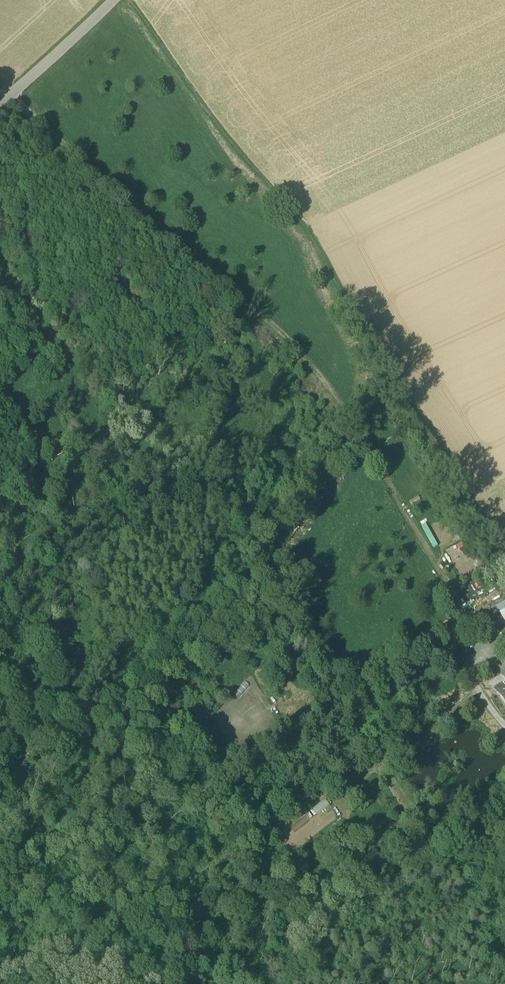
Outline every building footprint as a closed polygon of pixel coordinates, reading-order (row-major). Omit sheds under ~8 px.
[(471,598),(486,590),(480,580),(466,588),(471,598)] [(495,691),(504,705),(504,684),(495,691)]
